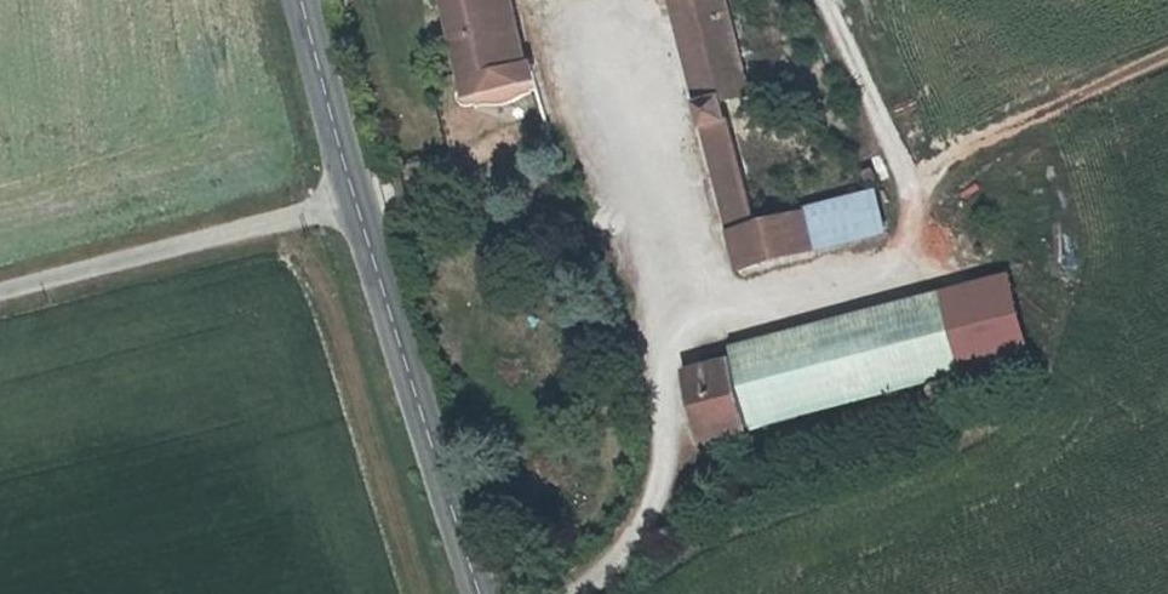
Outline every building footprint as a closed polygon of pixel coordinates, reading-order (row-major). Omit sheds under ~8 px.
[(507,0),(434,0),(453,86),(522,70),(507,0)] [(715,173),(731,252),(802,235),(794,199),(748,211),(741,182),(724,104),(716,105),(712,86),(743,79),(735,43),(726,0),(680,0),(691,55),(715,173)] [(1014,299),(912,318),(928,398),(1030,378),(1014,299)] [(912,318),(765,345),(735,351),(736,356),(739,370),(751,432),(928,398),(912,318)] [(705,441),(751,432),(739,370),(694,379),(705,441)]
